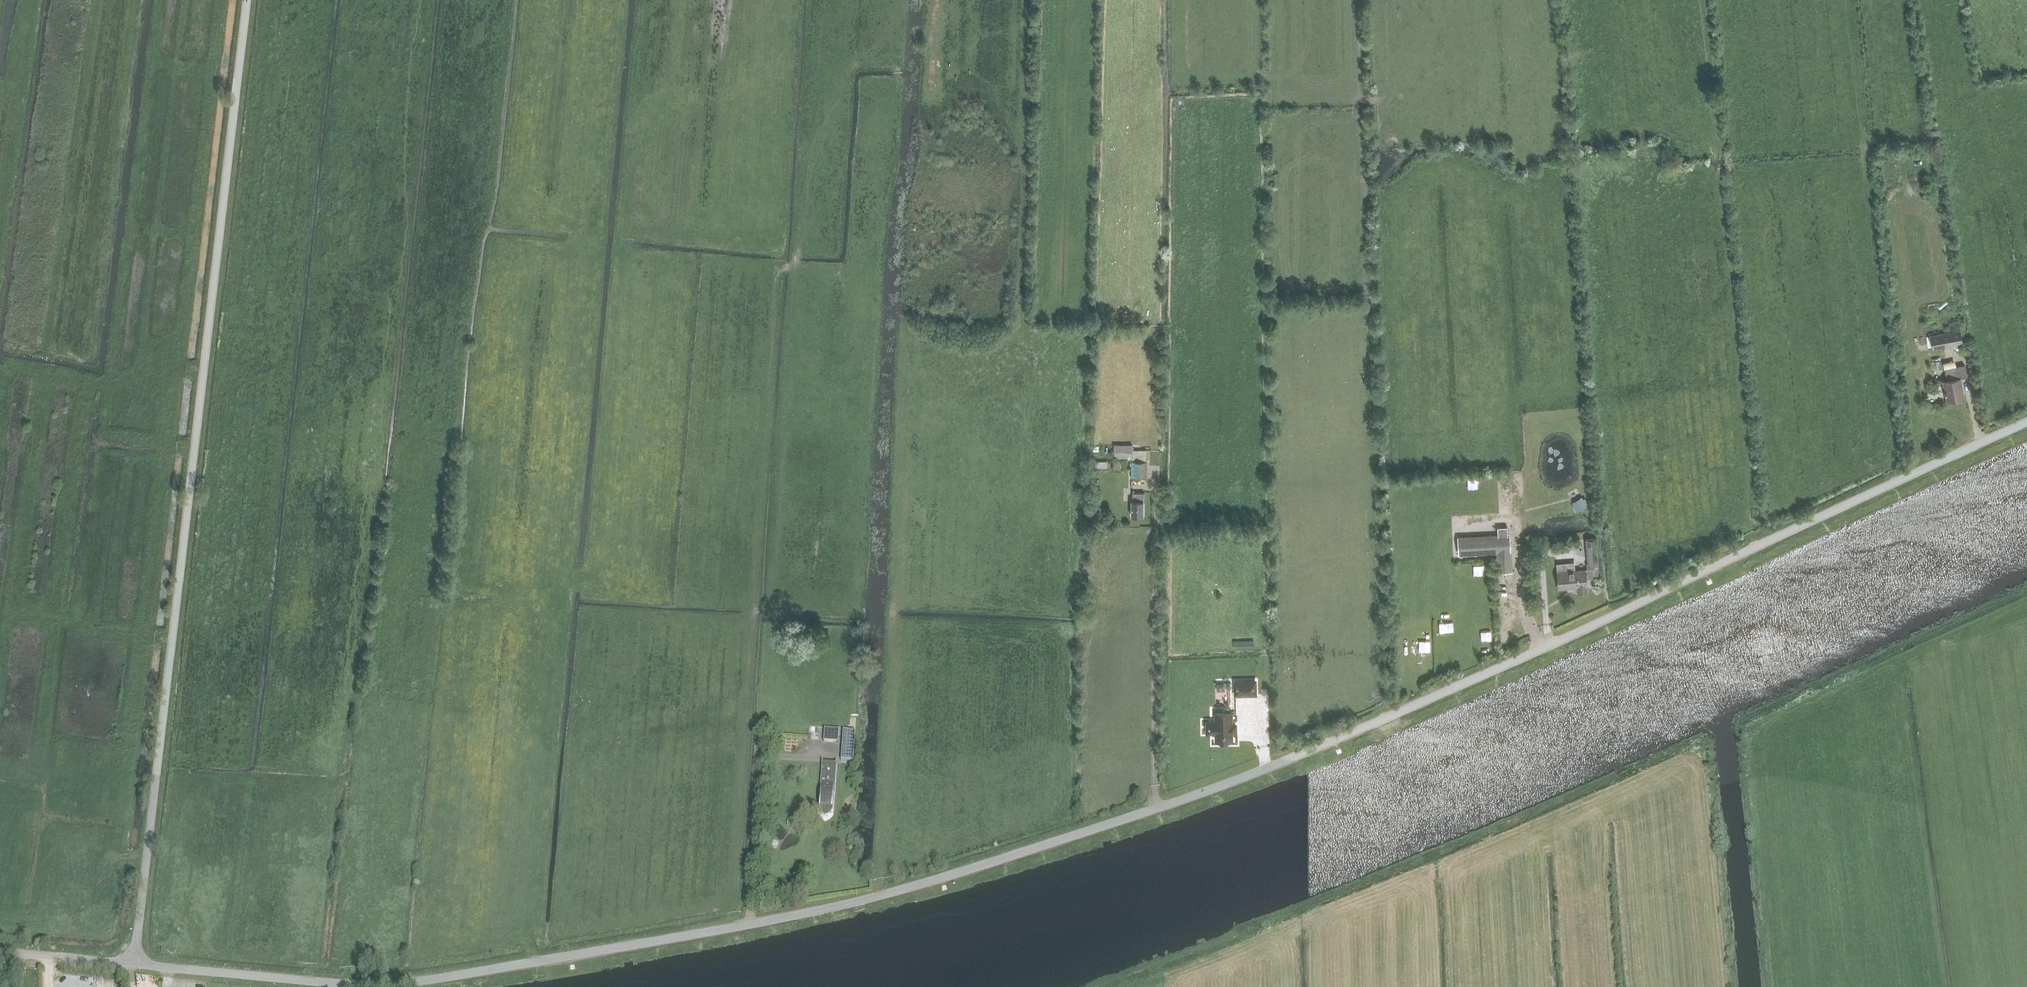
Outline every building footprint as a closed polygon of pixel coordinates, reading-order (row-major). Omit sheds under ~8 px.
[(1930,335),(1932,349),(1963,343),(1960,329),(1930,335)] [(1964,398),(1960,378),(1967,377),(1965,365),(1945,369),(1947,381),(1943,381),(1947,401),(1964,398)] [(1132,459),(1132,445),(1114,445),(1114,459),(1126,459),(1132,459)] [(1132,461),(1131,478),(1146,478),(1147,462),(1146,462),(1147,450),(1132,450),(1132,461)] [(1131,516),(1143,516),(1143,502),(1144,502),(1144,493),(1133,493),(1132,501),(1131,501),(1131,516)] [(1576,513),(1588,505),(1584,498),(1572,506),(1576,513)] [(1507,527),(1497,528),(1498,537),(1467,538),(1468,553),(1508,551),(1508,536),(1507,527)] [(1587,563),(1586,563),(1587,569),(1595,568),(1594,563),(1597,563),(1595,538),(1585,539),(1587,563)] [(1397,558),(1406,558),(1407,549),(1397,549),(1397,558)] [(1558,589),(1559,589),(1577,587),(1578,593),(1587,592),(1587,593),(1585,570),(1575,571),(1574,562),(1567,563),(1568,572),(1557,572),(1558,589)] [(1234,680),(1234,689),(1234,697),(1257,696),(1257,680),(1234,680)] [(1237,734),(1237,723),(1233,723),(1233,712),(1214,712),(1214,721),(1206,721),(1206,734),(1215,734),(1215,742),(1233,742),(1233,734),(1237,734)] [(826,740),(840,741),(841,728),(826,727),(826,740)] [(853,760),(855,731),(843,730),(841,759),(853,760)] [(819,812),(830,813),(831,797),(833,797),(836,763),(821,762),(819,796),(820,796),(819,812)]
